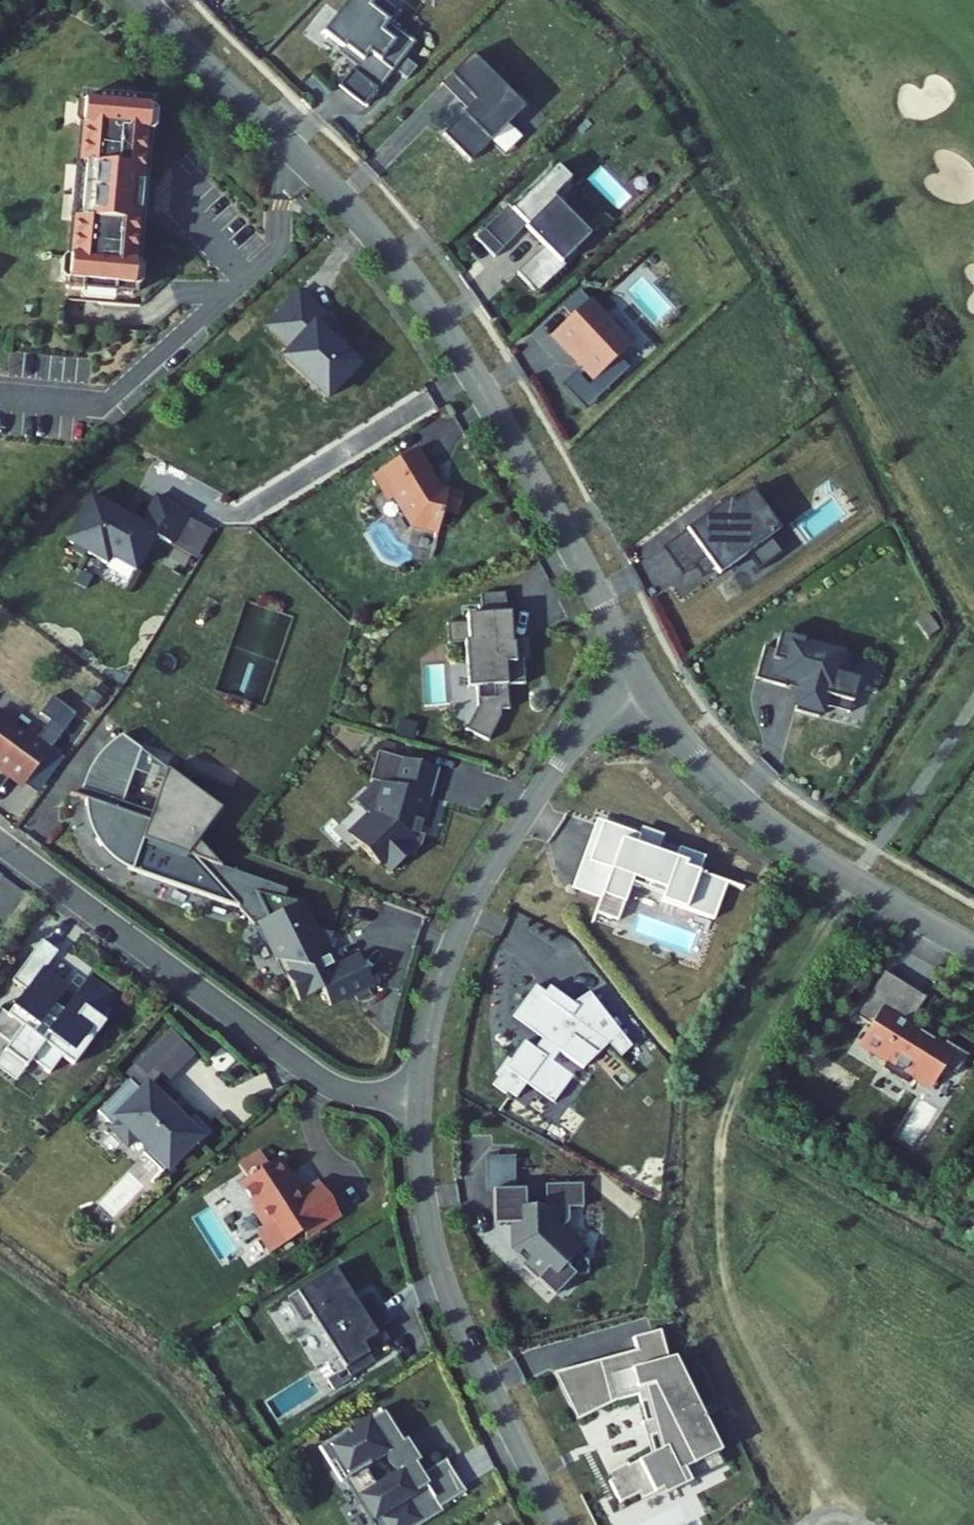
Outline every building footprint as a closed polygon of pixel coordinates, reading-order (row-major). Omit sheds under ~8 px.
[(360,65),(369,53),(393,71),(416,42),(389,22),(399,9),(387,0),(372,0),(369,5),(362,0),(349,0),(325,32),(353,53),(349,57),(360,65)] [(369,53),(360,65),(354,73),(378,91),(393,71),(369,53)] [(523,107),(471,56),(452,76),(465,89),(459,95),(471,106),(444,134),(471,160),(523,107)] [(153,101),(88,95),(82,163),(89,164),(84,218),(77,217),(71,287),(135,293),(143,215),(132,214),(136,178),(146,179),(153,101)] [(76,204),(77,217),(84,218),(89,164),(82,163),(78,176),(76,189),(76,204)] [(572,183),(558,168),(541,185),(556,199),(572,183)] [(146,179),(136,178),(132,214),(143,215),(146,179)] [(556,199),(541,185),(512,214),(528,229),(527,230),(563,266),(592,237),(564,210),(565,209),(556,199)] [(512,214),(508,210),(476,242),(496,261),(527,230),(528,229),(512,214)] [(345,332),(300,291),(264,330),(290,354),(283,361),(329,405),(362,369),(345,353),(350,348),(339,338),(345,332)] [(635,345),(592,300),(554,336),(572,356),(574,354),(582,362),(580,364),(596,381),(635,345)] [(453,480),(444,478),(435,463),(438,460),(424,436),(380,464),(396,489),(404,485),(420,511),(446,517),(450,498),(465,501),(469,480),(453,476),(453,480)] [(731,501),(688,533),(716,571),(722,578),(749,557),(762,573),(785,555),(773,539),(791,525),(775,504),(766,511),(752,493),(735,506),(731,501)] [(140,527),(91,497),(64,540),(73,546),(71,549),(81,555),(83,552),(104,565),(108,558),(132,573),(153,540),(168,549),(186,520),(187,518),(157,500),(140,527)] [(188,562),(194,565),(212,536),(186,520),(168,549),(173,552),(166,563),(182,572),(188,562)] [(688,533),(663,551),(683,577),(696,568),(704,580),(716,571),(688,533)] [(480,594),(481,614),(506,612),(505,592),(480,594)] [(508,639),(506,612),(481,614),(466,616),(466,623),(468,642),(464,642),(466,664),(469,664),(471,685),(476,684),(478,707),(466,731),(489,742),(501,718),(501,711),(510,710),(508,686),(526,684),(524,660),(516,660),(514,644),(512,644),(512,638),(508,639)] [(464,642),(468,642),(466,623),(446,624),(448,643),(464,642)] [(837,653),(779,638),(776,649),(765,647),(757,679),(787,687),(789,679),(804,682),(797,710),(821,716),(824,704),(852,711),(860,678),(832,671),(837,653)] [(31,778),(58,741),(34,724),(31,729),(0,706),(0,755),(31,778)] [(139,745),(125,735),(111,745),(99,757),(89,771),(81,787),(119,800),(139,745)] [(445,760),(385,743),(377,772),(389,776),(384,792),(373,802),(378,806),(356,827),(385,856),(389,853),(399,863),(416,846),(417,847),(427,837),(430,827),(422,825),(424,814),(427,815),(434,789),(437,790),(445,760)] [(223,810),(169,769),(154,812),(119,800),(117,806),(92,797),(87,815),(88,828),(96,848),(102,856),(110,863),(129,873),(231,905),(256,926),(258,925),(276,962),(287,965),(292,975),(286,978),(298,1003),(322,992),(329,1008),(373,987),(359,958),(333,970),(327,958),(333,935),(313,930),(301,904),(297,906),(295,903),(284,901),(288,891),(220,866),(199,842),(223,810)] [(604,823),(598,820),(572,888),(600,900),(611,871),(589,862),(604,823)] [(638,836),(604,823),(589,862),(611,871),(600,900),(594,915),(617,924),(631,887),(663,899),(662,903),(714,923),(728,887),(699,876),(705,860),(680,851),(676,862),(655,854),(657,849),(640,842),(642,837),(638,836)] [(662,835),(641,827),(638,836),(642,837),(640,842),(657,849),(662,835)] [(43,944),(13,985),(27,994),(9,1019),(0,1012),(0,1040),(11,1048),(5,1056),(27,1072),(33,1064),(51,1077),(63,1061),(75,1070),(100,1035),(95,1032),(118,999),(90,979),(78,997),(63,1017),(55,1011),(60,1004),(36,987),(46,973),(59,955),(43,944)] [(894,992),(908,971),(890,960),(877,981),(894,992)] [(973,1048),(973,1044),(952,1030),(949,1035),(916,1015),(934,987),(908,971),(894,992),(877,981),(862,1004),(878,1014),(866,1032),(895,1050),(890,1058),(914,1073),(918,1065),(936,1076),(943,1064),(945,1066),(951,1057),(963,1065),(973,1048)] [(78,997),(46,973),(36,987),(60,1004),(55,1011),(63,1017),(78,997)] [(545,997),(536,990),(512,1021),(546,1046),(539,1057),(524,1046),(510,1064),(507,1062),(495,1079),(500,1083),(496,1088),(515,1102),(526,1088),(552,1108),(572,1081),(551,1066),(559,1056),(583,1073),(620,1035),(589,995),(572,1008),(550,991),(545,997)] [(148,1078),(154,1083),(163,1075),(169,1081),(196,1053),(171,1028),(125,1073),(130,1078),(139,1087),(148,1078)] [(27,1072),(5,1056),(1,1059),(24,1075),(27,1072)] [(148,1078),(139,1087),(130,1078),(99,1111),(113,1124),(117,1119),(168,1170),(204,1134),(154,1083),(148,1078)] [(319,1211),(340,1197),(326,1176),(307,1188),(295,1169),(297,1167),(286,1151),(275,1158),(267,1146),(246,1159),(254,1172),(247,1176),(263,1202),(260,1204),(272,1223),(265,1227),(278,1247),(310,1226),(323,1218),(319,1211)] [(487,1179),(515,1179),(515,1155),(486,1156),(487,1179)] [(591,1206),(590,1182),(552,1184),(553,1205),(533,1207),(532,1189),(501,1190),(502,1222),(521,1222),(522,1247),(528,1253),(532,1248),(540,1256),(536,1261),(531,1266),(546,1280),(549,1277),(566,1293),(584,1273),(596,1273),(595,1261),(586,1252),(590,1247),(569,1228),(576,1220),(576,1207),(591,1206)] [(347,1209),(340,1197),(319,1211),(323,1218),(310,1226),(313,1230),(347,1209)] [(345,1247),(332,1227),(282,1259),(297,1283),(306,1278),(345,1339),(369,1323),(363,1314),(383,1301),(375,1288),(383,1283),(364,1255),(350,1264),(341,1249),(345,1247)] [(540,1256),(532,1248),(528,1253),(536,1261),(540,1256)] [(700,1462),(712,1456),(702,1416),(685,1421),(683,1412),(695,1409),(686,1375),(682,1376),(677,1356),(670,1358),(662,1329),(635,1336),(639,1349),(640,1353),(602,1364),(611,1401),(622,1398),(639,1393),(642,1402),(649,1400),(654,1418),(651,1419),(655,1435),(660,1433),(664,1446),(629,1464),(627,1462),(608,1472),(612,1478),(609,1480),(620,1501),(640,1491),(643,1498),(702,1468),(700,1462)] [(640,1353),(639,1349),(555,1371),(579,1419),(622,1398),(611,1401),(602,1364),(640,1353)] [(725,1456),(677,1356),(682,1376),(686,1375),(695,1409),(683,1412),(685,1421),(702,1416),(712,1456),(700,1462),(702,1468),(725,1456)] [(642,1402),(646,1420),(651,1419),(654,1418),(649,1400),(642,1402)] [(353,1433),(351,1430),(330,1444),(379,1522),(381,1521),(383,1524),(423,1524),(451,1507),(448,1504),(474,1488),(453,1456),(428,1472),(420,1460),(426,1456),(414,1437),(408,1441),(401,1429),(406,1425),(396,1408),(390,1412),(389,1410),(353,1433)]
